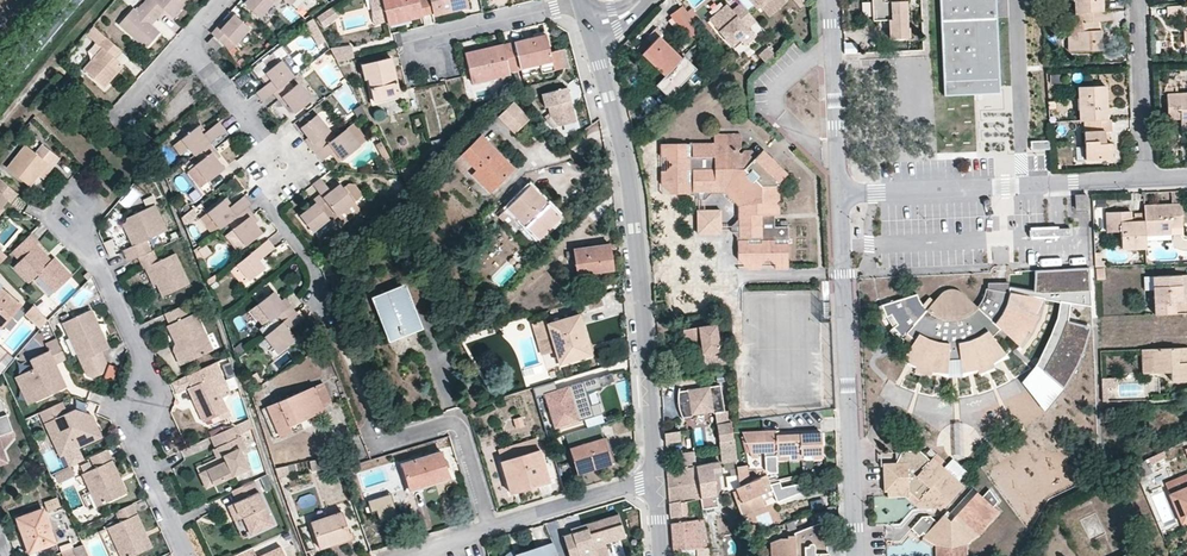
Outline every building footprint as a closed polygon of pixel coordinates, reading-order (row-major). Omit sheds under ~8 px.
[(137,10),(133,7),(119,24),(145,47),(160,31),(152,24),(165,10),(173,17),(188,0),(146,0),(137,10)] [(244,1),(261,16),(275,1),(274,0),(245,0),(244,1)] [(382,3),(371,7),(374,21),(410,13),(411,19),(422,16),(422,13),(417,0),(381,0),(382,3)] [(422,13),(435,12),(434,15),(463,8),(462,3),(466,2),(465,0),(417,0),(422,13)] [(707,18),(727,44),(752,25),(742,13),(733,0),(731,0),(707,18)] [(742,13),(748,6),(769,15),(781,4),(778,0),(733,0),(742,13)] [(871,22),(896,22),(896,31),(888,32),(888,41),(909,38),(906,1),(885,3),(885,0),(870,0),(871,22)] [(1001,94),(998,17),(997,0),(942,0),(946,97),(976,96),(995,95),(1001,94)] [(1074,12),(1099,11),(1099,0),(1074,0),(1074,12)] [(1168,5),(1169,16),(1186,14),(1186,4),(1168,5)] [(680,6),(669,15),(686,38),(698,29),(680,6)] [(330,10),(316,18),(318,19),(321,24),(334,14),(330,10)] [(1111,11),(1074,12),(1071,31),(1079,33),(1078,51),(1102,50),(1102,30),(1099,27),(1098,21),(1110,20),(1111,11)] [(250,29),(232,13),(212,34),(216,38),(226,46),(232,40),(237,44),(250,29)] [(313,19),(307,24),(318,45),(326,41),(313,19)] [(547,34),(504,44),(510,69),(540,62),(540,59),(552,56),(555,69),(569,66),(564,48),(551,51),(547,34)] [(657,36),(641,54),(671,81),(687,62),(657,36)] [(226,46),(216,38),(212,43),(221,51),(226,46)] [(858,41),(844,41),(845,54),(860,54),(860,47),(858,41)] [(102,44),(81,68),(104,84),(123,63),(102,44)] [(504,44),(467,53),(474,82),(511,73),(510,69),(504,44)] [(768,45),(759,54),(766,62),(775,53),(768,45)] [(349,46),(331,50),(337,62),(352,58),(349,46)] [(552,56),(540,59),(540,62),(543,72),(555,69),(552,56)] [(398,94),(389,59),(364,66),(373,101),(398,94)] [(263,100),(274,93),(287,81),(294,77),(282,60),(267,71),(271,79),(258,92),(263,100)] [(287,81),(274,93),(278,97),(283,95),(294,113),(311,100),(298,83),(293,87),(287,81)] [(347,113),(361,102),(345,83),(332,94),(347,113)] [(418,89),(427,136),(453,131),(445,84),(418,89)] [(569,87),(542,93),(546,106),(548,105),(551,116),(558,124),(577,120),(569,87)] [(1106,87),(1078,87),(1079,121),(1082,121),(1106,120),(1106,87)] [(1167,96),(1167,119),(1178,119),(1180,124),(1186,123),(1186,95),(1167,96)] [(499,115),(516,132),(530,119),(514,101),(499,115)] [(317,114),(302,127),(313,142),(311,146),(315,152),(330,140),(327,134),(330,131),(317,114)] [(1106,120),(1082,121),(1084,159),(1110,158),(1110,142),(1105,142),(1105,133),(1110,133),(1110,120),(1106,120)] [(181,136),(194,153),(210,141),(224,129),(218,122),(204,133),(195,125),(181,136)] [(346,128),(330,140),(315,152),(322,161),(337,148),(345,159),(361,147),(346,128)] [(479,133),(462,153),(478,169),(473,175),(489,192),(513,167),(479,133)] [(713,142),(665,143),(665,157),(672,163),(665,170),(665,178),(671,184),(671,193),(693,193),(699,198),(706,198),(712,192),(712,185),(727,185),(743,200),(744,217),(738,216),(731,222),(731,230),(737,236),(737,258),(746,258),(752,263),(760,263),(767,256),(774,263),(788,263),(787,225),(774,225),(773,213),(778,212),(778,205),(774,202),(778,198),(778,189),(774,185),(780,179),(755,155),(750,150),(743,150),(740,152),(737,149),(740,146),(740,134),(725,134),(725,142),(713,142)] [(725,142),(725,134),(713,134),(713,142),(725,142)] [(443,139),(432,141),(433,149),(443,147),(443,139)] [(1034,141),(1031,141),(1032,150),(1052,149),(1052,140),(1034,141)] [(194,164),(207,182),(225,169),(211,152),(215,148),(210,141),(194,153),(200,160),(194,164)] [(24,144),(4,166),(26,184),(45,163),(52,166),(58,159),(41,146),(35,152),(24,144)] [(382,148),(378,151),(385,158),(388,155),(382,148)] [(786,173),(761,149),(755,155),(780,179),(786,173)] [(414,168),(402,170),(404,180),(415,177),(414,168)] [(665,178),(665,170),(660,170),(660,183),(671,193),(671,184),(665,178)] [(319,193),(337,215),(363,194),(356,185),(349,183),(345,186),(343,183),(332,190),(322,177),(313,184),(319,193)] [(3,200),(8,204),(15,194),(0,182),(0,205),(3,200)] [(531,184),(498,216),(508,227),(518,217),(540,239),(563,217),(531,184)] [(727,185),(712,185),(712,192),(726,192),(738,202),(738,216),(744,217),(743,200),(727,185)] [(317,202),(301,216),(314,231),(337,215),(319,193),(314,198),(317,202)] [(222,199),(208,212),(219,227),(232,218),(247,206),(251,204),(244,195),(228,206),(222,199)] [(1085,196),(1075,196),(1076,209),(1086,208),(1085,196)] [(1180,204),(1144,206),(1146,221),(1147,235),(1182,233),(1180,204)] [(138,257),(151,251),(147,240),(164,232),(153,206),(125,218),(131,236),(129,238),(131,243),(121,248),(127,261),(138,257)] [(247,206),(232,218),(238,224),(234,227),(248,244),(263,232),(250,216),(253,213),(247,206)] [(720,209),(697,210),(697,233),(720,232),(720,209)] [(381,215),(386,225),(395,220),(390,210),(381,215)] [(1147,235),(1146,221),(1129,222),(1130,210),(1113,212),(1113,231),(1119,231),(1120,248),(1147,247),(1147,235)] [(29,232),(8,252),(20,262),(13,270),(28,283),(37,276),(55,295),(70,277),(52,260),(43,266),(38,260),(40,255),(32,248),(37,242),(29,232)] [(109,255),(118,251),(113,238),(104,241),(109,255)] [(267,238),(236,263),(249,281),(267,267),(261,261),(275,248),(267,238)] [(610,243),(575,248),(578,274),(613,268),(610,243)] [(208,244),(194,249),(198,260),(212,254),(208,244)] [(148,267),(162,296),(187,284),(173,254),(157,261),(151,251),(138,257),(142,267),(148,267)] [(746,258),(737,258),(747,269),(760,268),(760,263),(752,263),(746,258)] [(1038,314),(1035,312),(1037,296),(1040,296),(1059,300),(1056,317),(1051,333),(1042,353),(1050,359),(1044,368),(1061,384),(1078,349),(1085,327),(1065,320),(1067,301),(1090,306),(1088,267),(1035,270),(1032,288),(1032,290),(1032,295),(987,287),(984,287),(982,298),(975,306),(960,292),(955,290),(951,289),(948,290),(943,291),(941,293),(926,309),(917,299),(916,294),(881,305),(885,316),(889,314),(895,324),(892,327),(900,336),(904,332),(913,339),(901,361),(915,366),(914,370),(930,375),(931,371),(947,373),(947,359),(959,359),(961,372),(976,369),(978,373),(993,366),(992,362),(1005,353),(991,336),(999,329),(1017,343),(1025,328),(1027,329),(1030,331),(1038,314)] [(1100,280),(1107,279),(1106,267),(1099,268),(1100,280)] [(1183,273),(1153,274),(1154,313),(1184,312),(1183,273)] [(1146,288),(1153,287),(1152,275),(1145,276),(1146,288)] [(988,281),(987,287),(1032,295),(1032,290),(1032,288),(1007,284),(1007,282),(988,281)] [(407,306),(410,305),(403,287),(374,299),(390,337),(402,332),(401,329),(414,324),(407,306)] [(2,324),(18,306),(0,289),(0,322),(2,324)] [(274,290),(255,304),(270,321),(275,317),(281,323),(295,312),(289,304),(287,307),(274,290)] [(603,306),(602,299),(586,301),(587,308),(603,306)] [(179,340),(187,359),(211,349),(194,313),(188,316),(182,304),(166,312),(170,324),(167,326),(175,343),(179,340)] [(413,304),(410,305),(407,306),(414,324),(401,329),(402,332),(404,336),(423,328),(413,304)] [(24,315),(38,328),(45,321),(31,308),(24,315)] [(90,309),(63,322),(82,370),(86,376),(90,377),(96,377),(105,372),(107,362),(106,356),(95,358),(92,355),(107,346),(90,309)] [(478,317),(471,311),(462,321),(469,327),(478,317)] [(301,320),(295,312),(281,323),(265,335),(276,354),(294,339),(288,332),(301,320)] [(591,353),(580,314),(548,322),(560,364),(591,353)] [(716,324),(685,328),(687,341),(703,339),(705,351),(720,349),(718,339),(724,338),(722,329),(717,330),(716,324)] [(1050,359),(1042,353),(1035,365),(1021,381),(1042,411),(1062,389),(1081,351),(1088,328),(1085,327),(1078,349),(1061,384),(1044,368),(1050,359)] [(1019,345),(1027,329),(1025,328),(1017,343),(1019,345)] [(63,355),(56,338),(41,341),(44,350),(27,358),(34,369),(17,378),(27,406),(67,389),(59,370),(52,372),(49,361),(63,355)] [(321,355),(329,352),(325,344),(318,349),(321,355)] [(13,359),(0,347),(0,374),(13,359)] [(1139,349),(1141,373),(1170,372),(1170,381),(1186,380),(1186,362),(1176,363),(1176,347),(1139,349)] [(215,362),(190,373),(195,384),(191,385),(200,403),(195,406),(203,422),(204,422),(208,424),(213,423),(231,415),(222,397),(230,394),(215,362)] [(611,373),(603,376),(605,384),(614,382),(611,373)] [(605,384),(603,376),(597,378),(600,387),(606,386),(605,384)] [(553,382),(532,388),(535,396),(543,394),(554,427),(602,414),(599,403),(589,405),(585,392),(600,387),(597,378),(556,390),(553,382)] [(267,406),(277,429),(288,424),(324,410),(323,407),(331,403),(322,383),(267,406)] [(720,385),(678,391),(676,397),(676,406),(678,411),(681,417),(691,417),(691,412),(713,410),(714,413),(724,411),(720,385)] [(0,399),(0,437),(12,433),(3,402),(0,399)] [(66,411),(62,401),(42,410),(51,430),(58,427),(62,436),(60,441),(65,452),(70,464),(83,458),(77,446),(101,435),(91,414),(79,410),(76,417),(68,415),(66,411)] [(73,408),(66,411),(68,415),(76,417),(79,410),(73,408)] [(520,416),(512,418),(515,429),(524,427),(520,416)] [(228,421),(210,429),(217,446),(214,447),(218,456),(225,454),(226,455),(231,453),(233,459),(228,461),(228,459),(208,468),(215,483),(249,467),(242,450),(247,448),(237,424),(228,421)] [(730,423),(715,427),(721,461),(735,456),(730,423)] [(288,424),(277,429),(280,437),(291,432),(288,424)] [(58,427),(51,430),(61,453),(65,452),(60,441),(62,436),(58,427)] [(776,429),(743,430),(748,452),(778,448),(778,454),(787,453),(788,457),(799,456),(799,452),(812,452),(814,456),(820,455),(820,432),(799,432),(799,438),(787,438),(786,433),(776,433),(776,429)] [(677,431),(668,431),(669,441),(679,441),(677,431)] [(12,433),(0,437),(0,448),(1,451),(14,437),(12,433)] [(602,438),(571,447),(578,473),(609,463),(602,438)] [(498,452),(501,462),(539,450),(535,440),(498,452)] [(120,475),(107,447),(90,455),(95,464),(81,471),(97,503),(120,492),(114,478),(120,475)] [(539,450),(501,462),(508,484),(520,480),(522,489),(548,481),(539,450)] [(884,489),(888,489),(907,489),(927,508),(942,508),(962,486),(941,465),(944,462),(939,458),(937,460),(933,457),(931,460),(920,450),(904,451),(904,461),(895,462),(884,462),(884,489)] [(439,451),(400,464),(408,489),(448,476),(439,451)] [(698,481),(697,467),(693,451),(681,452),(684,468),(670,471),(671,486),(698,481)] [(904,451),(895,462),(904,461),(904,451)] [(1154,455),(1132,465),(1137,476),(1150,470),(1148,464),(1156,460),(1154,455)] [(323,458),(309,461),(311,470),(325,467),(323,458)] [(700,497),(702,507),(717,504),(712,472),(719,470),(717,463),(697,467),(698,481),(700,497)] [(747,464),(738,466),(739,475),(749,473),(747,464)] [(288,465),(276,467),(278,476),(290,473),(288,465)] [(1137,476),(1132,465),(1130,466),(1123,470),(1129,482),(1138,479),(1137,476)] [(70,467),(54,474),(59,483),(74,476),(70,467)] [(1164,483),(1181,522),(1186,519),(1186,473),(1164,483)] [(762,474),(733,489),(740,514),(763,506),(758,494),(770,489),(773,495),(781,492),(777,481),(769,485),(762,474)] [(127,489),(120,475),(114,478),(120,492),(127,489)] [(520,480),(508,484),(510,493),(522,489),(520,480)] [(698,481),(671,486),(673,515),(684,515),(685,502),(700,497),(698,481)] [(1024,503),(1040,500),(1036,482),(1020,486),(1024,503)] [(256,483),(236,491),(241,501),(230,506),(237,517),(245,514),(254,535),(272,524),(256,483)] [(917,508),(927,508),(907,489),(888,489),(888,495),(904,494),(917,508)] [(371,498),(375,510),(393,504),(390,493),(371,498)] [(973,493),(948,522),(939,515),(934,521),(929,514),(921,516),(911,527),(935,544),(935,555),(963,555),(964,545),(996,512),(973,493)] [(57,497),(45,501),(48,511),(60,506),(57,497)] [(133,504),(116,513),(120,523),(108,529),(121,555),(136,555),(154,548),(133,504)] [(375,510),(379,522),(397,517),(393,504),(375,510)] [(43,508),(22,516),(26,526),(20,528),(29,552),(56,543),(43,508)] [(334,514),(310,522),(319,547),(350,537),(342,512),(340,512),(339,508),(333,510),(334,514)] [(831,511),(818,511),(819,521),(832,520),(831,511)] [(571,532),(563,535),(569,555),(596,555),(594,547),(605,543),(625,537),(618,514),(586,523),(588,527),(571,532)] [(26,526),(22,516),(17,518),(20,528),(26,526)] [(708,548),(703,519),(670,523),(672,549),(695,549),(708,548)] [(570,528),(571,532),(588,527),(586,523),(570,528)] [(752,523),(743,527),(749,536),(756,532),(752,523)] [(769,542),(769,555),(825,555),(824,523),(819,523),(817,526),(811,526),(811,529),(804,529),(793,533),(793,536),(786,536),(785,539),(777,539),(769,542)] [(553,542),(520,553),(521,555),(558,555),(553,542)] [(596,555),(605,555),(609,555),(605,543),(594,547),(596,555)] [(83,544),(73,548),(76,554),(78,554),(79,555),(88,555),(83,544)] [(254,547),(234,555),(259,555),(254,547)] [(283,547),(264,555),(287,555),(283,547)]
